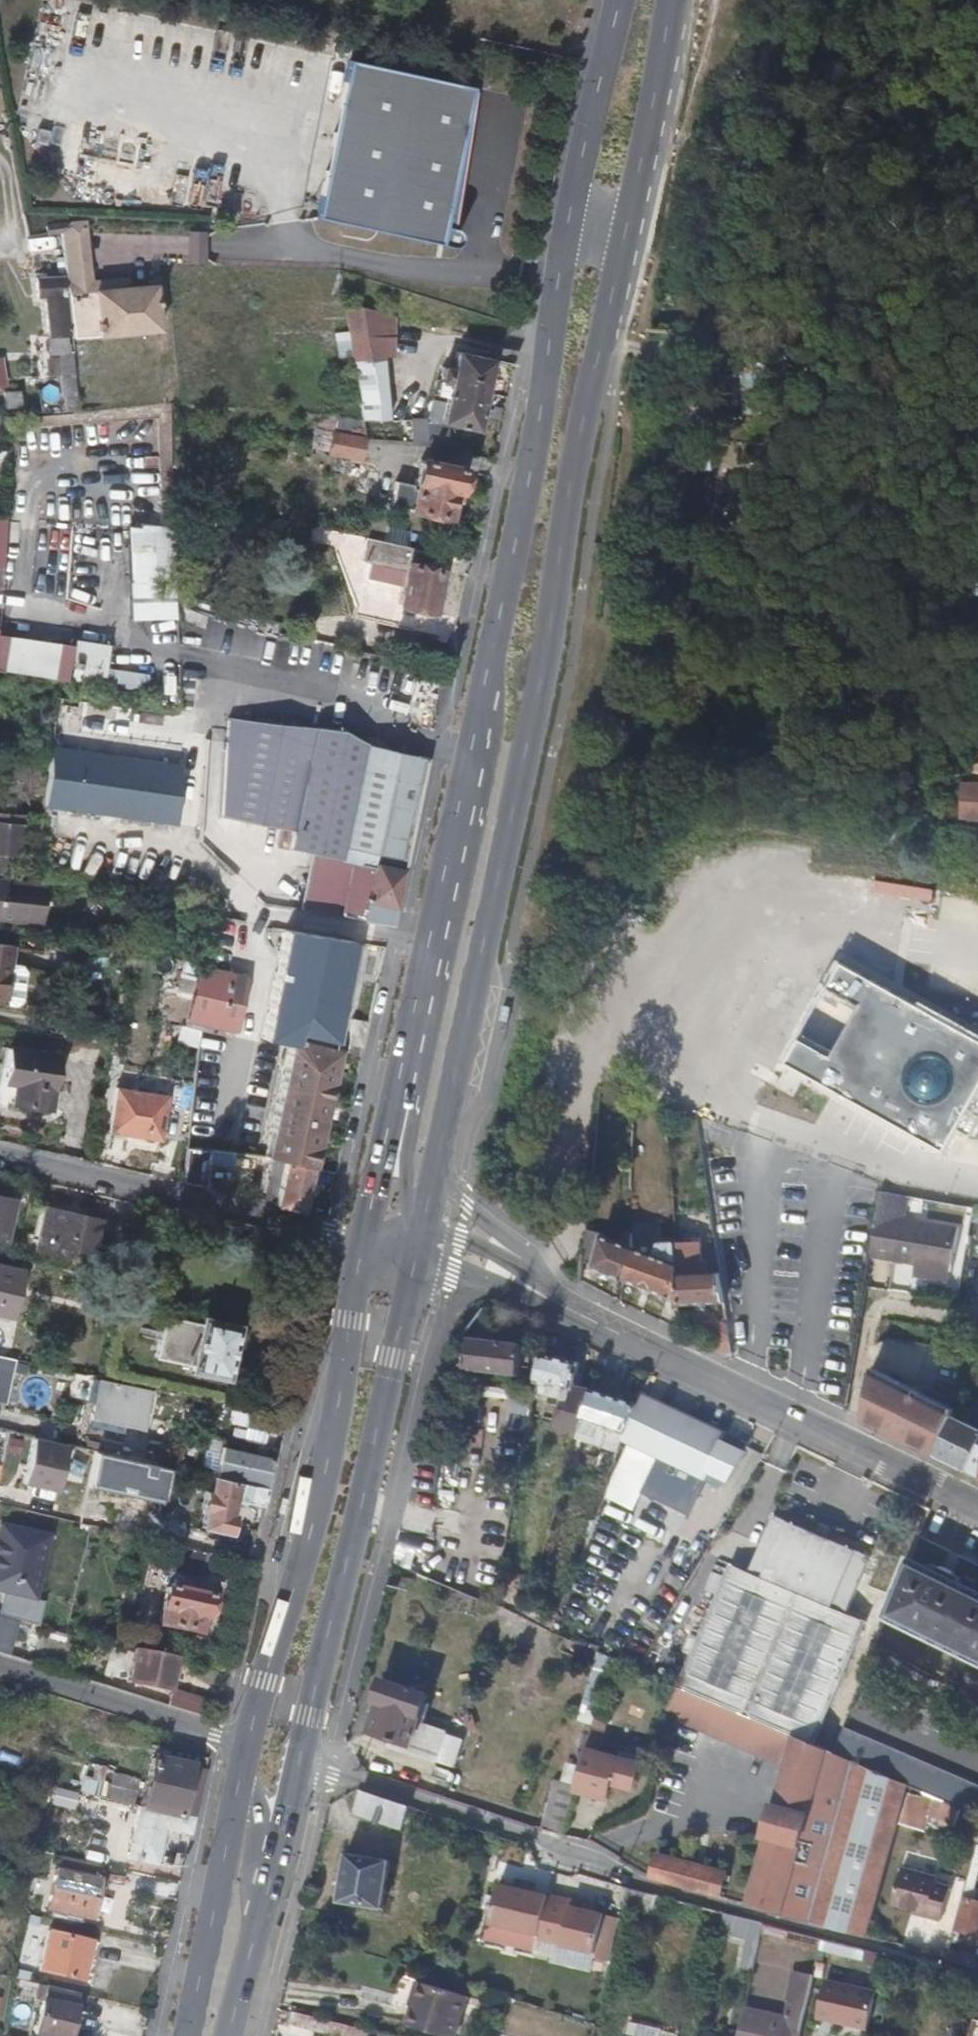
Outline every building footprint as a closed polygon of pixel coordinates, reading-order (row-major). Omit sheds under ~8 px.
[(471,86),(349,59),(314,215),(436,242),(471,86)] [(183,228),(182,260),(201,261),(203,229),(183,228)] [(83,239),(60,241),(64,284),(88,281),(83,239)] [(56,345),(64,412),(76,411),(70,352),(66,353),(60,278),(39,279),(39,276),(34,277),(34,280),(31,280),(32,298),(40,298),(43,345),(56,345)] [(156,329),(151,283),(110,287),(109,279),(88,281),(64,284),(69,339),(156,329)] [(391,359),(392,314),(340,303),(349,358),(359,420),(383,421),(380,359),(391,359)] [(491,361),(448,351),(443,369),(438,368),(432,394),(437,396),(434,406),(429,405),(426,419),(475,431),(491,361)] [(0,390),(0,402),(1,410),(18,408),(16,388),(0,390)] [(411,443),(425,446),(421,420),(405,421),(411,443)] [(333,436),(328,455),(357,460),(362,441),(333,436)] [(460,471),(419,462),(414,489),(408,488),(405,499),(411,501),(409,510),(446,519),(453,491),(455,492),(460,471)] [(429,614),(440,556),(364,539),(359,561),(367,563),(402,571),(399,585),(394,607),(429,614)] [(125,618),(168,618),(167,541),(124,541),(125,618)] [(364,577),(399,585),(402,571),(367,563),(364,577)] [(24,681),(89,690),(93,655),(29,645),(24,681)] [(226,716),(219,815),(293,831),(289,847),(353,861),(367,864),(367,862),(401,870),(425,758),(368,748),(337,731),(226,716)] [(50,803),(161,818),(193,822),(193,831),(199,838),(205,735),(170,730),(134,725),(131,754),(48,744),(45,769),(44,784),(41,812),(49,813),(50,803)] [(1,779),(44,784),(45,769),(38,769),(39,759),(3,755),(1,779)] [(10,812),(10,807),(3,807),(3,796),(0,796),(0,811),(3,811),(10,812)] [(1,870),(1,872),(16,873),(17,853),(19,853),(19,840),(26,841),(27,826),(3,824),(3,811),(0,811),(0,870),(1,870)] [(353,861),(342,913),(389,923),(401,870),(367,862),(367,864),(353,861)] [(0,878),(0,917),(39,922),(41,894),(2,888),(3,878),(0,878)] [(154,887),(154,893),(153,897),(176,900),(177,891),(169,890),(154,887)] [(213,896),(208,916),(220,919),(225,899),(213,896)] [(263,1033),(294,1040),(299,1021),(305,1023),(303,1030),(335,1037),(355,941),(285,927),(263,1033)] [(9,966),(12,948),(0,946),(0,1005),(3,1006),(9,966)] [(20,968),(9,966),(3,1006),(15,1007),(20,1003),(25,974),(20,968)] [(196,967),(186,1019),(235,1028),(245,977),(196,967)] [(841,969),(785,1071),(941,1156),(954,1131),(975,1142),(977,1136),(977,1046),(841,969)] [(267,982),(245,977),(235,1028),(256,1032),(267,982)] [(190,984),(179,982),(175,1007),(185,1009),(190,984)] [(364,1036),(368,1019),(350,1016),(347,1032),(364,1036)] [(265,1153),(286,1156),(314,1163),(327,1106),(330,1097),(341,1046),(302,1037),(296,1037),(294,1040),(291,1043),(275,1109),(265,1153)] [(8,1046),(1,1044),(0,1050),(0,1078),(1,1079),(8,1046)] [(58,1053),(8,1046),(1,1079),(15,1081),(12,1101),(48,1107),(58,1053)] [(98,1051),(73,1047),(70,1059),(95,1064),(98,1051)] [(167,1098),(114,1088),(106,1129),(159,1139),(167,1098)] [(330,1097),(327,1106),(337,1109),(339,1099),(330,1097)] [(184,1145),(179,1182),(201,1186),(206,1148),(184,1145)] [(286,1156),(276,1202),(304,1210),(314,1163),(286,1156)] [(958,1230),(905,1221),(908,1197),(875,1190),(866,1257),(952,1271),(958,1230)] [(2,1241),(12,1201),(0,1198),(0,1240),(2,1241)] [(78,1246),(77,1249),(94,1253),(102,1223),(50,1210),(40,1249),(69,1257),(71,1244),(78,1246)] [(587,1239),(584,1266),(595,1267),(595,1270),(627,1282),(632,1248),(633,1233),(627,1232),(623,1243),(602,1237),(600,1241),(587,1239)] [(632,1248),(627,1282),(681,1304),(677,1247),(676,1242),(658,1242),(652,1254),(632,1248)] [(75,1258),(77,1249),(78,1246),(71,1244),(69,1257),(75,1258)] [(723,1302),(718,1271),(706,1272),(705,1268),(701,1268),(700,1265),(696,1265),(696,1260),(692,1260),(690,1246),(677,1247),(681,1304),(681,1308),(723,1302)] [(10,1316),(19,1272),(0,1267),(0,1314),(10,1316)] [(238,1327),(204,1319),(203,1324),(166,1317),(158,1355),(195,1364),(194,1371),(227,1378),(238,1327)] [(524,1349),(469,1341),(464,1372),(519,1381),(524,1349)] [(564,1410),(571,1388),(579,1365),(540,1355),(534,1383),(554,1387),(549,1405),(564,1410)] [(0,1357),(0,1397),(5,1398),(14,1360),(0,1357)] [(872,1377),(864,1422),(936,1457),(955,1418),(872,1377)] [(148,1393),(99,1382),(90,1418),(140,1430),(148,1393)] [(578,1438),(588,1393),(576,1390),(571,1388),(564,1410),(559,1432),(578,1438)] [(620,1444),(636,1409),(589,1389),(588,1393),(578,1438),(576,1443),(617,1459),(622,1446),(620,1444)] [(655,1462),(703,1485),(708,1476),(730,1486),(746,1450),(725,1440),(725,1437),(642,1397),(636,1409),(620,1444),(622,1446),(626,1448),(604,1505),(632,1516),(655,1462)] [(515,1416),(525,1434),(530,1406),(517,1403),(515,1416)] [(276,1436),(280,1420),(249,1414),(246,1429),(276,1436)] [(936,1457),(977,1477),(977,1430),(955,1418),(936,1457)] [(56,1490),(66,1443),(29,1435),(19,1481),(56,1490)] [(265,1489),(271,1460),(223,1449),(216,1477),(265,1489)] [(168,1470),(90,1453),(83,1488),(162,1505),(168,1470)] [(184,1457),(181,1469),(209,1476),(211,1463),(184,1457)] [(446,1463),(438,1504),(449,1505),(455,1464),(446,1463)] [(517,1473),(515,1486),(522,1488),(525,1474),(517,1473)] [(261,1506),(265,1489),(216,1477),(211,1476),(207,1493),(204,1492),(200,1509),(204,1510),(200,1525),(227,1532),(231,1513),(227,1512),(230,1499),(233,1500),(233,1502),(244,1505),(245,1502),(261,1506)] [(287,1494),(281,1493),(278,1505),(278,1509),(283,1510),(287,1494)] [(729,1563),(677,1688),(679,1690),(814,1745),(866,1625),(846,1616),(872,1557),(829,1539),(814,1533),(775,1516),(750,1574),(729,1563)] [(818,1524),(814,1533),(829,1539),(833,1530),(818,1524)] [(0,1604),(0,1618),(16,1623),(36,1629),(42,1601),(33,1599),(47,1536),(0,1525),(0,1592),(3,1592),(0,1604)] [(203,1552),(173,1545),(166,1570),(201,1577),(206,1553),(203,1552)] [(883,1622),(977,1667),(977,1598),(954,1586),(958,1577),(951,1574),(944,1571),(941,1579),(911,1564),(883,1622)] [(199,1595),(159,1586),(152,1621),(190,1629),(193,1612),(196,1612),(196,1611),(202,1610),(203,1609),(205,1606),(205,1603),(205,1601),(203,1598),(201,1596),(199,1596),(199,1595)] [(6,1656),(16,1623),(0,1618),(0,1654),(6,1656)] [(572,1656),(576,1645),(562,1640),(559,1650),(572,1656)] [(129,1652),(129,1656),(124,1682),(167,1690),(172,1660),(129,1652)] [(597,1708),(603,1688),(610,1660),(601,1656),(588,1704),(597,1708)] [(411,1748),(418,1725),(427,1696),(381,1681),(374,1703),(378,1705),(369,1735),(392,1742),(411,1748)] [(814,1745),(679,1690),(668,1718),(786,1768),(779,1793),(775,1809),(770,1807),(761,1842),(766,1844),(749,1907),(866,1938),(905,1786),(830,1755),(831,1753),(814,1745)] [(169,1694),(166,1707),(192,1715),(194,1708),(197,1699),(173,1692),(171,1695),(169,1694)] [(605,1720),(594,1717),(591,1731),(603,1735),(605,1720)] [(445,1735),(418,1725),(411,1748),(392,1742),(389,1752),(435,1766),(445,1735)] [(831,1753),(830,1755),(905,1786),(942,1802),(964,1810),(977,1817),(977,1786),(842,1726),(831,1753)] [(556,1782),(544,1825),(567,1833),(575,1808),(581,1810),(582,1803),(606,1808),(609,1793),(633,1798),(641,1766),(618,1760),(617,1766),(599,1761),(605,1735),(603,1735),(591,1731),(575,1788),(556,1782)] [(191,1818),(202,1769),(150,1757),(139,1806),(191,1818)] [(136,1778),(120,1775),(111,1773),(109,1783),(98,1781),(95,1797),(131,1805),(136,1778)] [(425,1813),(361,1792),(354,1815),(418,1835),(425,1813)] [(931,1807),(907,1799),(899,1833),(924,1839),(931,1807)] [(964,1810),(942,1802),(938,1819),(955,1825),(958,1814),(963,1815),(964,1810)] [(187,1835),(191,1818),(139,1806),(128,1857),(153,1863),(160,1828),(187,1835)] [(392,1862),(345,1853),(337,1903),(384,1912),(392,1862)] [(657,1857),(651,1879),(721,1898),(727,1876),(657,1857)] [(102,1885),(53,1873),(45,1910),(93,1922),(102,1885)] [(919,1918),(918,1922),(941,1926),(950,1893),(926,1887),(928,1881),(900,1874),(890,1910),(913,1916),(919,1918)] [(539,1932),(548,1894),(535,1890),(536,1885),(518,1881),(517,1886),(499,1882),(490,1921),(539,1932)] [(591,1901),(549,1891),(548,1894),(539,1932),(538,1936),(597,1949),(606,1911),(590,1907),(591,1901)] [(953,1931),(977,1937),(977,1902),(962,1897),(953,1931)] [(487,1936),(536,1948),(538,1936),(539,1932),(490,1921),(487,1936)] [(807,1949),(810,1937),(784,1930),(782,1943),(807,1949)] [(88,1943),(47,1933),(37,1972),(78,1982),(88,1943)] [(594,1965),(597,1949),(538,1936),(536,1948),(556,1952),(555,1956),(594,1965)] [(876,1996),(827,1984),(817,2020),(868,2032),(876,1996)] [(418,1985),(404,2028),(430,2035),(452,2035),(464,1999),(418,1985)] [(78,1996),(45,1987),(33,2035),(36,2035),(67,2035),(78,1996)] [(808,1996),(790,1992),(783,2019),(743,2010),(737,2035),(799,2035),(808,1996)] [(291,2013),(288,2026),(327,2035),(367,2035),(368,2033),(291,2013)]
